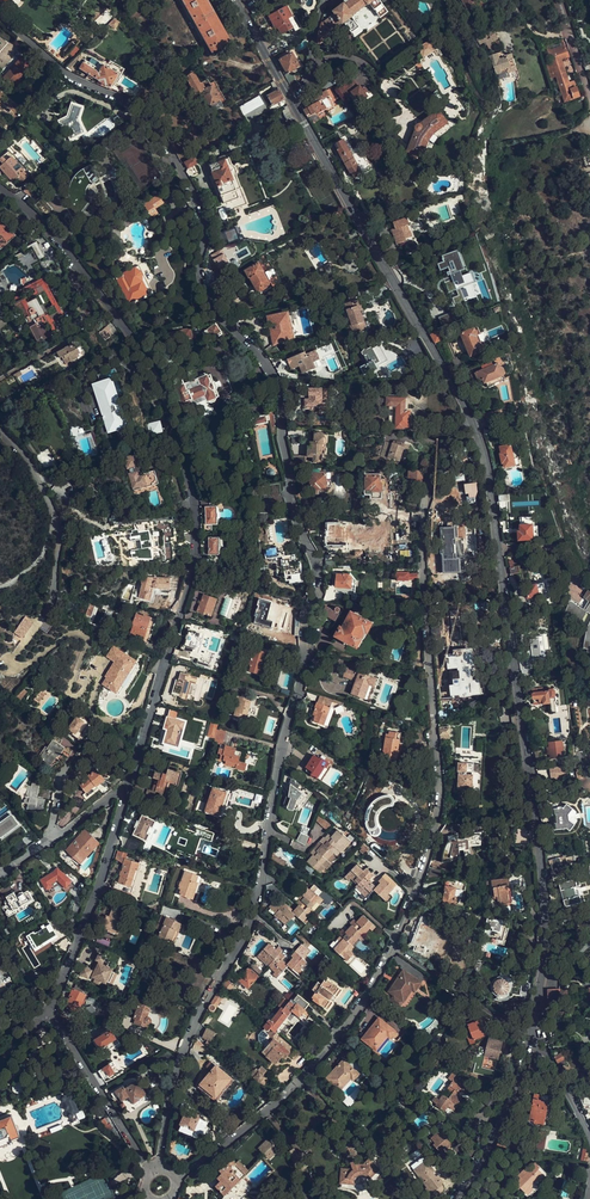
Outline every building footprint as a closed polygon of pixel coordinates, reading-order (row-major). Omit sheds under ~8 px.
[(211,0),(182,0),(212,52),(233,40),(211,0)] [(321,23),(317,40),(320,44),(330,37),(327,33),(342,22),(343,22),(344,22),(352,33),(360,27),(352,16),(353,15),(354,16),(369,5),(369,4),(370,3),(375,9),(383,4),(380,0),(345,0),(346,2),(335,11),(335,13),(321,23)] [(478,14),(481,2),(474,0),(461,0),(468,13),(470,12),(478,14)] [(277,27),(276,28),(280,34),(288,29),(293,27),(295,26),(290,17),(293,15),(287,4),(268,15),(273,24),(274,23),(277,27)] [(383,4),(375,9),(381,17),(388,12),(383,4)] [(114,18),(109,24),(114,29),(119,24),(114,18)] [(360,27),(352,33),(355,37),(363,31),(360,27)] [(499,38),(493,28),(477,38),(481,45),(485,42),(488,46),(489,45),(492,43),(499,38)] [(64,53),(65,57),(79,41),(75,40),(73,41),(64,50),(64,53)] [(418,48),(423,57),(435,50),(430,41),(418,48)] [(564,49),(561,42),(548,46),(550,53),(564,49)] [(566,101),(581,96),(577,87),(572,89),(570,83),(562,60),(569,57),(566,48),(564,49),(550,53),(553,63),(548,64),(553,77),(558,76),(566,101)] [(519,69),(514,53),(509,55),(504,53),(504,51),(497,53),(493,55),(490,56),(494,66),(495,65),(498,74),(509,70),(510,72),(519,69)] [(287,72),(288,71),(295,68),(297,66),(299,65),(291,52),(279,59),(287,72)] [(22,55),(3,77),(12,86),(14,83),(21,76),(32,64),(22,55)] [(98,80),(96,83),(110,88),(110,87),(113,88),(121,75),(106,66),(99,62),(96,66),(90,63),(84,60),(79,68),(89,75),(88,76),(94,79),(95,78),(98,80)] [(110,60),(106,66),(121,75),(124,69),(110,60)] [(337,71),(344,76),(349,68),(342,63),(337,71)] [(192,73),(188,66),(181,70),(196,95),(200,93),(202,96),(205,95),(211,105),(212,105),(214,110),(227,103),(214,81),(210,83),(207,79),(200,83),(193,72),(192,73)] [(287,72),(291,81),(295,79),(294,75),(293,75),(289,74),(288,71),(287,72)] [(21,76),(14,83),(16,85),(23,78),(21,76)] [(291,81),(297,90),(302,85),(295,79),(291,81)] [(354,79),(338,91),(344,99),(353,92),(361,103),(369,96),(366,93),(364,89),(361,86),(360,87),(354,79)] [(268,106),(260,92),(259,93),(259,94),(252,98),(250,94),(244,97),(247,101),(238,107),(248,125),(286,103),(278,89),(267,95),(272,104),(268,106)] [(317,103),(307,108),(311,115),(317,112),(319,114),(326,110),(327,113),(335,108),(333,102),(330,96),(331,96),(327,89),(317,94),(315,100),(317,103)] [(68,116),(59,120),(67,135),(73,132),(75,136),(79,134),(82,132),(76,119),(80,107),(71,105),(68,116)] [(81,116),(83,108),(80,107),(76,119),(82,132),(79,134),(80,136),(87,132),(82,122),(81,116)] [(415,129),(407,149),(423,155),(430,139),(431,137),(435,133),(449,123),(438,109),(420,122),(417,123),(416,125),(415,129)] [(141,144),(128,138),(121,155),(134,160),(141,144)] [(345,138),(335,144),(337,149),(335,150),(339,158),(341,157),(349,173),(351,173),(353,178),(357,176),(358,178),(362,176),(362,174),(370,170),(358,148),(352,151),(345,138)] [(0,165),(0,166),(13,181),(17,177),(21,182),(30,174),(26,169),(25,170),(11,155),(12,154),(8,150),(0,157),(0,160),(2,163),(0,165)] [(187,167),(185,169),(190,177),(197,172),(193,164),(197,162),(194,156),(184,161),(187,167)] [(229,157),(225,159),(233,180),(232,180),(233,183),(218,188),(229,217),(236,214),(234,208),(247,203),(236,176),(232,164),(229,157)] [(216,182),(217,186),(232,180),(233,180),(225,159),(219,161),(209,165),(213,175),(216,182)] [(103,183),(110,179),(111,178),(108,173),(98,180),(101,184),(103,183)] [(217,186),(218,188),(233,183),(232,180),(217,186)] [(21,192),(27,200),(31,197),(25,189),(21,192)] [(144,204),(151,217),(156,213),(154,209),(163,203),(158,195),(144,204)] [(49,218),(54,213),(51,210),(53,209),(42,198),(36,204),(49,218)] [(340,210),(332,215),(335,220),(343,215),(340,210)] [(111,238),(120,238),(120,231),(132,223),(127,215),(109,226),(109,234),(111,234),(111,238)] [(393,222),(395,228),(396,231),(395,231),(399,242),(406,240),(406,238),(413,235),(411,230),(410,230),(408,224),(409,224),(407,217),(393,222)] [(14,237),(15,235),(0,219),(0,222),(14,237)] [(0,222),(0,249),(14,237),(0,222)] [(227,231),(232,243),(237,243),(238,243),(241,241),(240,239),(242,238),(241,236),(239,237),(235,227),(227,231)] [(395,231),(394,228),(391,229),(395,243),(399,242),(395,231)] [(216,278),(234,269),(230,262),(223,249),(213,255),(220,267),(213,272),(216,278)] [(465,269),(458,250),(441,257),(444,262),(439,264),(454,305),(465,300),(468,306),(472,304),(469,299),(482,294),(477,281),(473,283),(473,282),(475,281),(472,272),(463,275),(461,271),(465,269)] [(230,262),(234,269),(239,265),(235,259),(230,262)] [(67,276),(56,262),(47,268),(66,293),(71,289),(66,281),(67,276)] [(264,271),(259,263),(246,270),(250,277),(250,276),(260,294),(272,288),(271,287),(272,286),(264,271)] [(325,279),(336,273),(331,264),(319,270),(325,279)] [(145,279),(139,266),(116,277),(129,302),(148,293),(142,281),(145,279)] [(212,273),(206,277),(209,283),(213,282),(216,280),(212,273)] [(229,273),(216,280),(213,282),(217,289),(233,280),(229,273)] [(148,293),(151,291),(145,279),(142,281),(148,293)] [(23,326),(24,327),(29,324),(31,327),(23,331),(32,348),(55,337),(53,333),(55,332),(54,330),(52,331),(48,322),(57,318),(57,316),(59,315),(56,308),(53,309),(48,299),(42,286),(41,285),(28,291),(23,294),(21,295),(23,299),(12,305),(16,313),(17,312),(22,321),(21,322),(21,323),(21,324),(21,325),(22,326),(23,326)] [(42,286),(48,299),(51,297),(45,285),(42,286)] [(346,306),(349,317),(351,323),(356,322),(357,321),(356,319),(361,318),(360,312),(362,310),(359,299),(350,301),(351,304),(349,305),(346,306)] [(441,316),(445,326),(456,322),(452,311),(441,316)] [(283,316),(265,321),(271,345),(289,340),(283,316)] [(351,323),(349,317),(347,318),(351,333),(358,331),(356,322),(351,323)] [(59,321),(57,318),(48,322),(52,331),(54,330),(52,325),(59,321)] [(221,332),(216,324),(204,332),(205,335),(209,333),(212,338),(213,338),(214,339),(222,334),(221,332)] [(113,335),(106,327),(99,333),(105,341),(113,335)] [(469,356),(483,350),(480,343),(478,343),(475,336),(477,336),(474,328),(468,330),(460,333),(463,340),(461,341),(465,349),(467,349),(469,356)] [(188,331),(188,329),(166,334),(167,339),(177,337),(178,341),(194,337),(192,330),(188,331)] [(430,336),(434,344),(445,338),(440,330),(430,336)] [(142,343),(146,349),(147,348),(149,352),(154,349),(148,339),(142,343)] [(64,356),(68,362),(81,355),(77,348),(75,349),(73,344),(64,348),(64,349),(57,353),(59,358),(61,357),(64,356)] [(369,348),(366,352),(372,363),(365,367),(370,374),(374,372),(375,373),(378,371),(379,372),(386,368),(384,364),(393,358),(383,344),(377,348),(376,346),(370,349),(369,348)] [(261,351),(268,360),(279,355),(275,345),(261,351)] [(176,361),(169,346),(162,350),(169,364),(176,361)] [(293,369),(300,366),(302,373),(305,372),(308,377),(319,372),(322,371),(323,369),(321,365),(327,363),(330,371),(331,372),(334,372),(341,369),(332,348),(327,350),(329,355),(321,358),(318,349),(305,355),(304,352),(289,359),(293,369)] [(501,363),(498,357),(486,363),(487,367),(470,374),(472,379),(477,377),(479,381),(483,380),(484,383),(487,382),(503,376),(504,373),(502,368),(499,367),(498,365),(501,363)] [(287,358),(281,361),(284,367),(290,364),(287,358)] [(448,368),(452,376),(457,374),(452,366),(448,368)] [(173,383),(186,415),(187,415),(187,417),(189,417),(193,416),(194,414),(193,412),(195,412),(192,406),(207,400),(207,402),(209,403),(214,401),(215,399),(214,398),(219,396),(216,389),(217,387),(215,382),(213,382),(210,374),(206,376),(205,375),(203,374),(200,375),(199,377),(199,379),(198,379),(194,369),(185,372),(189,382),(183,385),(182,379),(181,380),(180,378),(178,378),(174,379),(173,381),(174,383),(173,383)] [(504,379),(503,376),(487,382),(489,385),(504,379)] [(458,378),(455,380),(462,391),(465,388),(460,379),(458,378)] [(94,385),(109,431),(126,426),(112,380),(94,385)] [(328,406),(329,406),(328,383),(328,388),(308,389),(309,399),(305,399),(305,407),(328,406)] [(410,427),(410,418),(410,411),(408,411),(408,408),(405,408),(405,398),(386,398),(386,408),(396,408),(396,413),(389,413),(388,421),(395,422),(395,428),(403,428),(403,427),(410,427)] [(485,421),(500,417),(498,410),(483,414),(485,421)] [(274,415),(274,411),(267,412),(268,415),(260,416),(257,417),(250,418),(251,423),(253,423),(254,425),(267,422),(266,420),(269,419),(271,434),(275,433),(274,426),(275,425),(273,415),(274,415)] [(499,423),(497,418),(485,421),(486,426),(499,423)] [(151,435),(162,432),(159,422),(148,425),(151,435)] [(70,435),(77,436),(78,428),(71,427),(70,435)] [(310,447),(308,447),(307,456),(313,456),(313,462),(321,462),(323,433),(315,433),(314,443),(310,442),(310,447)] [(401,457),(406,444),(396,441),(395,444),(392,443),(384,441),(380,456),(390,460),(390,459),(400,462),(401,457)] [(38,455),(29,443),(26,445),(34,457),(38,455)] [(503,463),(504,467),(515,465),(516,467),(521,466),(516,443),(499,447),(501,453),(499,453),(501,464),(503,463)] [(401,457),(405,458),(410,445),(406,444),(401,457)] [(140,487),(141,489),(159,483),(155,470),(144,473),(144,474),(140,476),(139,471),(138,466),(141,465),(138,454),(130,456),(124,457),(127,469),(129,468),(130,473),(128,473),(133,489),(140,487)] [(306,456),(290,455),(293,465),(296,465),(305,465),(306,456)] [(272,469),(269,469),(267,472),(268,475),(271,477),(274,476),(276,473),(275,470),(272,469)] [(311,470),(311,471),(311,476),(313,476),(313,483),(312,483),(312,491),(313,491),(313,496),(320,496),(320,491),(321,491),(321,489),(327,489),(327,479),(330,479),(330,473),(321,473),(321,470),(311,470)] [(452,476),(450,477),(454,487),(467,482),(469,475),(465,474),(464,478),(462,478),(464,474),(464,472),(463,471),(460,470),(455,471),(454,470),(452,471),(452,476)] [(416,488),(421,488),(422,471),(410,471),(410,479),(411,479),(411,484),(410,484),(410,491),(416,491),(416,488)] [(371,491),(371,496),(380,496),(380,490),(382,490),(381,483),(380,483),(379,483),(379,481),(379,475),(365,475),(366,492),(371,491)] [(465,483),(467,503),(478,502),(476,482),(465,483)] [(280,484),(270,485),(273,508),(283,507),(280,484)] [(210,499),(200,501),(201,505),(201,507),(205,507),(213,507),(213,501),(210,501),(210,499)] [(213,507),(205,507),(205,522),(206,524),(209,524),(211,524),(217,524),(216,507),(213,507)] [(346,545),(346,539),(344,539),(344,535),(341,535),(341,524),(338,524),(338,520),(333,520),(333,524),(328,523),(328,530),(326,531),(326,536),(324,536),(325,545),(346,545)] [(167,558),(173,557),(172,552),(173,552),(171,536),(173,536),(172,531),(173,531),(173,528),(170,528),(169,523),(165,524),(164,523),(163,523),(162,523),(162,525),(161,525),(162,527),(164,527),(165,533),(158,535),(159,538),(151,539),(149,530),(139,532),(138,529),(132,531),(132,533),(130,533),(130,537),(130,539),(131,539),(131,541),(140,539),(142,548),(131,550),(132,552),(131,552),(131,554),(132,554),(133,558),(137,557),(140,556),(140,557),(141,557),(142,558),(143,557),(143,556),(150,555),(149,550),(149,548),(162,546),(165,555),(164,555),(164,559),(161,559),(161,561),(167,560),(167,558)] [(518,540),(532,539),(531,524),(520,525),(520,530),(518,530),(518,540)] [(457,557),(455,527),(440,528),(443,573),(461,572),(460,557),(457,557)] [(183,532),(177,532),(178,543),(184,543),(187,540),(186,534),(183,532)] [(219,537),(208,537),(208,555),(219,555),(219,548),(219,537)] [(279,557),(277,547),(267,549),(269,559),(279,557)] [(153,560),(151,549),(149,550),(150,555),(143,556),(143,557),(142,558),(141,557),(140,557),(140,556),(137,557),(138,559),(153,560)] [(302,580),(300,561),(295,562),(294,554),(283,556),(285,574),(288,574),(290,582),(297,581),(302,580)] [(325,554),(325,567),(334,566),(334,557),(336,556),(336,555),(335,554),(325,554)] [(304,560),(300,561),(302,580),(297,581),(298,585),(308,583),(304,560)] [(353,578),(352,577),(349,574),(347,575),(344,574),(343,575),(338,575),(337,586),(350,587),(351,580),(353,578)] [(149,600),(152,589),(170,590),(170,578),(150,577),(144,576),(142,583),(144,583),(140,597),(149,600)] [(525,588),(526,596),(545,593),(543,582),(527,584),(528,587),(525,588)] [(208,616),(214,598),(203,594),(199,607),(201,608),(199,612),(208,616)] [(217,599),(214,598),(208,616),(211,617),(217,599)] [(255,623),(269,626),(270,621),(267,620),(271,602),(259,599),(257,605),(259,605),(255,623)] [(586,610),(569,600),(565,613),(580,621),(586,613),(589,615),(589,603),(586,610)] [(87,610),(86,614),(91,616),(96,603),(93,602),(92,605),(89,604),(87,610)] [(328,608),(325,606),(321,613),(328,618),(329,617),(335,621),(339,614),(338,613),(339,612),(340,610),(340,608),(339,607),(337,607),(335,607),(330,605),(328,608)] [(111,610),(106,608),(106,610),(100,626),(100,627),(105,629),(107,622),(109,620),(109,617),(111,610)] [(153,612),(152,617),(142,614),(141,616),(136,614),(132,624),(133,625),(130,636),(134,637),(144,641),(149,641),(158,614),(153,612)] [(340,627),(336,634),(357,646),(361,640),(360,639),(365,630),(367,631),(371,623),(351,612),(342,628),(340,627)] [(31,622),(25,617),(16,630),(23,635),(31,622)] [(200,632),(189,629),(184,645),(195,649),(200,632)] [(276,642),(260,638),(257,647),(273,651),(276,642)] [(542,663),(539,641),(530,642),(532,656),(526,657),(527,666),(542,663)] [(136,661),(113,647),(108,657),(116,662),(107,676),(108,677),(104,684),(116,692),(121,685),(120,684),(128,672),(129,672),(136,661)] [(265,663),(268,652),(252,647),(249,657),(251,658),(249,664),(251,665),(250,671),(261,673),(264,662),(265,663)] [(449,678),(451,697),(482,694),(480,678),(474,679),(472,665),(475,665),(473,647),(453,649),(454,653),(446,654),(448,670),(452,669),(453,677),(449,678)] [(212,657),(200,653),(198,660),(210,664),(212,657)] [(372,686),(375,677),(345,667),(341,676),(355,681),(350,693),(363,698),(368,684),(372,686)] [(521,680),(523,679),(528,676),(527,669),(520,670),(521,680)] [(76,681),(82,685),(91,673),(83,670),(76,681)] [(198,677),(181,672),(174,694),(187,698),(190,690),(192,683),(196,684),(198,677)] [(533,680),(530,675),(528,676),(523,679),(526,684),(533,680)] [(367,699),(372,686),(368,684),(363,698),(367,699)] [(538,704),(537,701),(543,701),(543,703),(549,703),(550,713),(556,712),(555,701),(556,699),(554,690),(552,688),(552,686),(531,688),(532,692),(531,692),(533,704),(538,704)] [(27,691),(22,688),(16,696),(21,699),(27,691)] [(45,694),(40,690),(33,699),(38,703),(45,694)] [(234,715),(250,719),(255,696),(242,693),(241,697),(237,695),(234,705),(236,706),(234,715)] [(330,706),(333,699),(318,694),(314,708),(315,708),(311,720),(316,722),(315,724),(327,728),(334,708),(330,706)] [(178,710),(169,708),(167,716),(176,718),(178,710)] [(75,718),(66,729),(83,741),(89,733),(88,733),(94,724),(79,713),(77,716),(75,715),(73,717),(75,718)] [(159,735),(157,741),(164,743),(165,740),(174,743),(179,727),(183,728),(185,721),(176,718),(167,716),(164,728),(167,729),(166,733),(165,736),(159,735)] [(219,722),(211,719),(207,736),(215,738),(218,727),(219,722)] [(165,740),(164,743),(178,746),(183,728),(179,727),(174,743),(165,740)] [(215,738),(224,740),(227,729),(218,727),(215,738)] [(441,740),(444,740),(450,739),(449,727),(440,728),(441,740)] [(389,734),(386,734),(383,756),(390,757),(390,759),(396,760),(398,759),(399,755),(399,750),(398,750),(401,732),(389,731),(389,734)] [(41,758),(48,764),(55,754),(58,757),(65,747),(54,739),(48,747),(45,746),(42,751),(46,753),(41,758)] [(565,740),(548,742),(549,747),(547,747),(547,749),(549,749),(550,754),(550,758),(563,756),(562,751),(563,751),(563,745),(566,745),(565,740)] [(236,751),(221,747),(218,758),(237,763),(236,768),(245,770),(248,763),(240,761),(241,755),(235,753),(236,751)] [(542,751),(534,752),(536,761),(544,759),(542,751)] [(55,754),(48,764),(51,766),(58,757),(55,754)] [(320,757),(314,754),(305,767),(307,768),(306,770),(321,780),(332,764),(329,762),(330,761),(327,758),(326,760),(321,756),(320,757)] [(471,757),(459,757),(458,770),(459,770),(457,788),(472,789),(473,763),(473,761),(471,761),(471,757)] [(553,775),(560,774),(565,773),(564,765),(552,767),(553,775)] [(552,767),(549,767),(551,780),(561,778),(560,774),(553,775),(552,767)] [(148,788),(145,798),(153,800),(156,791),(160,792),(159,796),(165,798),(167,791),(164,790),(168,780),(177,783),(180,772),(168,768),(166,774),(155,771),(153,777),(155,778),(152,790),(148,788)] [(80,784),(87,793),(104,779),(96,769),(83,779),(84,781),(80,784)] [(589,793),(589,781),(585,777),(583,778),(577,779),(578,783),(585,789),(589,793)] [(289,783),(290,783),(282,805),(287,807),(287,809),(294,811),(298,800),(303,793),(298,789),(299,785),(295,783),(296,781),(291,779),(289,783)] [(31,785),(27,785),(26,790),(23,803),(28,804),(27,809),(28,809),(34,810),(43,812),(46,798),(38,797),(40,784),(32,782),(31,785)] [(87,793),(88,796),(98,789),(96,786),(87,793)] [(206,811),(221,816),(224,808),(222,808),(226,792),(213,788),(206,811)] [(246,795),(247,791),(234,788),(229,793),(233,797),(237,793),(246,795)] [(43,789),(41,796),(48,799),(51,791),(43,789)] [(294,811),(287,809),(283,820),(292,824),(298,809),(300,810),(309,798),(303,793),(298,800),(294,811)] [(385,810),(391,809),(393,806),(394,802),(393,798),(390,795),(386,794),(376,797),(368,805),(364,815),(364,826),(368,836),(372,838),(376,838),(380,836),(382,833),(382,829),(379,824),(379,818),(381,813),(385,810)] [(556,822),(553,823),(554,829),(566,827),(569,830),(574,824),(568,820),(568,813),(572,808),(566,804),(563,807),(551,809),(552,815),(555,814),(556,822)] [(147,841),(150,834),(148,833),(151,826),(153,828),(153,827),(156,821),(136,811),(126,831),(147,841)] [(318,812),(315,820),(327,830),(332,825),(318,812)] [(2,839),(20,826),(12,815),(0,824),(0,837),(2,839)] [(150,834),(153,836),(156,828),(153,827),(153,828),(151,826),(148,833),(150,834)] [(217,834),(196,827),(194,832),(191,830),(191,832),(175,826),(167,849),(196,859),(198,854),(196,853),(201,837),(215,842),(217,834)] [(447,836),(448,840),(445,844),(442,853),(443,860),(443,863),(470,855),(470,853),(469,844),(481,843),(482,831),(470,833),(470,829),(465,829),(463,830),(458,832),(454,835),(447,836)] [(86,830),(67,851),(79,862),(92,848),(94,849),(99,842),(86,830)] [(324,838),(323,837),(309,852),(312,855),(306,862),(308,863),(315,870),(318,872),(323,866),(325,868),(330,863),(328,861),(333,856),(330,853),(332,851),(335,855),(339,851),(340,851),(349,841),(337,830),(331,836),(328,833),(324,838)] [(297,841),(306,846),(310,836),(301,833),(297,841)] [(366,852),(371,847),(365,841),(360,846),(366,852)] [(372,847),(384,857),(386,854),(382,850),(375,844),(372,847)] [(129,850),(125,849),(125,851),(122,850),(119,858),(124,865),(118,882),(117,887),(132,891),(138,870),(140,870),(142,863),(126,859),(129,850)] [(272,854),(270,860),(282,865),(284,860),(272,854)] [(570,872),(568,866),(574,865),(571,855),(563,858),(562,857),(558,858),(551,860),(551,863),(550,863),(552,869),(550,869),(550,871),(552,870),(554,876),(570,872)] [(315,870),(308,863),(305,867),(312,873),(315,870)] [(358,882),(369,871),(364,867),(362,869),(356,864),(348,872),(352,877),(358,882)] [(50,873),(41,880),(48,891),(59,884),(66,891),(74,883),(56,867),(50,873)] [(430,867),(428,874),(440,876),(441,869),(430,867)] [(132,894),(140,870),(138,870),(132,891),(117,887),(118,882),(116,882),(114,888),(132,894)] [(184,871),(178,889),(180,890),(179,894),(192,898),(194,893),(198,894),(203,880),(200,879),(201,876),(184,871)] [(372,875),(369,871),(358,882),(356,884),(363,890),(367,894),(373,888),(375,886),(368,879),(372,875)] [(349,880),(352,877),(348,872),(344,876),(349,880)] [(393,887),(397,884),(384,872),(377,879),(379,881),(375,886),(373,888),(382,897),(387,892),(389,893),(394,888),(393,887)] [(507,885),(509,885),(508,878),(492,880),(493,887),(494,891),(492,892),(493,898),(497,898),(498,901),(500,901),(500,904),(502,904),(502,905),(509,904),(509,902),(507,885)] [(559,883),(565,905),(581,901),(579,894),(573,896),(571,887),(576,885),(574,879),(559,883)] [(251,885),(240,881),(237,891),(248,894),(251,885)] [(456,887),(446,886),(444,903),(456,905),(456,902),(457,898),(457,897),(454,896),(456,887)] [(297,896),(299,898),(300,898),(311,908),(318,901),(321,898),(311,888),(304,896),(301,892),(297,896)] [(323,888),(318,893),(329,904),(334,899),(323,888)] [(16,912),(26,906),(34,900),(28,890),(24,892),(18,896),(17,896),(14,892),(6,897),(9,902),(8,903),(14,913),(16,912)] [(387,892),(382,897),(387,902),(392,896),(389,893),(387,892)] [(8,917),(14,913),(8,903),(9,902),(6,897),(5,898),(6,899),(4,900),(4,902),(5,904),(1,906),(8,917)] [(294,912),(297,915),(304,921),(307,917),(313,911),(311,908),(300,898),(299,898),(296,902),(300,906),(294,912)] [(287,925),(297,915),(294,912),(290,908),(292,906),(284,899),(276,908),(279,911),(276,915),(284,922),(287,925)] [(102,925),(112,929),(116,931),(120,921),(122,922),(127,911),(111,904),(102,925)] [(167,916),(163,914),(157,928),(161,930),(167,916)] [(183,923),(167,916),(161,930),(159,935),(166,938),(165,940),(173,943),(174,943),(183,923)] [(508,929),(510,922),(488,916),(486,925),(493,927),(491,935),(497,936),(496,941),(502,943),(504,936),(505,931),(505,929),(508,929)] [(355,921),(351,926),(361,934),(363,937),(369,930),(373,926),(363,917),(357,923),(355,921)] [(418,944),(416,949),(423,952),(432,927),(430,926),(432,921),(422,917),(416,934),(415,934),(412,942),(418,944)] [(341,937),(351,946),(357,939),(361,934),(351,926),(346,932),(343,930),(339,935),(341,937)] [(51,928),(34,939),(41,949),(53,942),(53,943),(59,940),(51,928)] [(198,930),(196,934),(190,948),(189,949),(193,951),(202,932),(198,930)] [(361,934),(357,939),(361,943),(365,938),(363,937),(361,934)] [(343,959),(347,955),(353,948),(351,946),(341,937),(337,942),(339,944),(333,950),(343,959)] [(279,976),(285,969),(295,978),(299,974),(305,967),(300,963),(304,959),(297,952),(290,960),(292,962),(288,966),(282,960),(284,958),(280,954),(281,952),(278,949),(276,951),(269,944),(258,956),(274,972),(279,976)] [(107,981),(112,971),(112,970),(108,967),(107,968),(106,967),(108,963),(104,961),(106,957),(99,954),(95,960),(97,961),(99,962),(95,971),(92,970),(92,971),(89,970),(90,969),(87,967),(86,968),(84,967),(80,975),(88,979),(90,975),(95,978),(93,981),(99,984),(101,981),(106,983),(107,981)] [(329,965),(332,962),(328,957),(322,963),(326,965),(327,963),(329,965)] [(250,966),(260,975),(262,972),(253,963),(250,966)] [(260,975),(249,966),(245,971),(243,973),(238,979),(242,982),(248,988),(260,975)] [(412,986),(416,989),(421,982),(404,970),(395,984),(394,984),(389,991),(397,997),(396,998),(393,997),(392,999),(400,1005),(403,1000),(406,998),(408,995),(407,993),(410,988),(412,986)] [(118,974),(112,971),(107,981),(112,984),(118,974)] [(502,978),(502,985),(499,992),(496,998),(499,999),(501,999),(504,999),(508,998),(510,997),(512,995),(514,993),(520,994),(522,983),(516,982),(514,978),(510,974),(506,972),(504,972),(501,972),(502,978)] [(329,1010),(334,1003),(331,1001),(331,1000),(336,994),(339,997),(345,989),(329,977),(323,984),(320,981),(314,988),(318,991),(313,997),(322,1005),(329,1010)] [(228,979),(224,985),(230,990),(234,984),(228,979)] [(66,1005),(72,1008),(79,1011),(81,1006),(83,1007),(84,1007),(87,1001),(84,1000),(87,995),(73,988),(69,996),(70,996),(66,1005)] [(547,988),(548,1000),(567,999),(567,988),(547,988)] [(224,995),(217,991),(207,1008),(213,1012),(224,995)] [(306,1008),(310,1002),(298,991),(292,997),(306,1008)] [(308,1018),(311,1013),(306,1008),(292,997),(289,1001),(285,997),(278,1005),(281,1008),(275,1014),(271,1019),(270,1018),(266,1023),(264,1022),(263,1024),(265,1026),(264,1028),(266,1030),(268,1030),(270,1027),(275,1031),(292,1010),(299,1016),(302,1013),(308,1018)] [(148,1027),(149,1023),(150,1022),(151,1021),(152,1019),(152,1018),(150,1016),(147,1015),(151,1003),(140,999),(138,1005),(137,1005),(133,1017),(135,1018),(133,1023),(148,1027)] [(264,1022),(266,1023),(270,1018),(271,1019),(275,1014),(272,1012),(264,1022)] [(471,1033),(474,1038),(486,1033),(480,1019),(478,1019),(477,1017),(467,1021),(468,1023),(467,1023),(471,1033)] [(374,1047),(372,1049),(376,1052),(394,1031),(379,1018),(374,1024),(375,1025),(363,1038),(374,1047)] [(278,1034),(275,1031),(270,1027),(268,1030),(270,1032),(268,1034),(270,1036),(267,1040),(270,1042),(266,1046),(265,1045),(265,1046),(261,1050),(267,1054),(266,1055),(275,1063),(283,1054),(286,1057),(290,1052),(274,1039),(278,1034)] [(118,1042),(110,1028),(92,1039),(100,1053),(118,1042)] [(206,1029),(201,1038),(209,1042),(214,1033),(206,1029)] [(268,1034),(263,1029),(259,1035),(259,1041),(265,1046),(265,1045),(266,1046),(270,1042),(267,1040),(270,1036),(268,1034)] [(475,1042),(474,1038),(471,1033),(466,1034),(470,1043),(475,1042)] [(507,1039),(489,1035),(486,1047),(480,1045),(473,1071),(493,1077),(495,1069),(482,1066),(485,1055),(498,1058),(501,1046),(506,1046),(507,1039)] [(207,1053),(209,1048),(196,1037),(192,1048),(207,1053)] [(299,1049),(301,1047),(301,1046),(292,1039),(290,1042),(299,1049)] [(301,1054),(295,1050),(289,1057),(295,1062),(301,1054)] [(561,1052),(554,1056),(558,1062),(563,1063),(564,1057),(561,1052)] [(348,1060),(341,1053),(339,1056),(341,1058),(336,1063),(337,1065),(325,1078),(334,1086),(338,1082),(340,1083),(348,1075),(351,1077),(356,1072),(346,1063),(348,1060)] [(113,1061),(99,1070),(103,1078),(115,1071),(111,1066),(115,1064),(113,1061)] [(233,1079),(213,1061),(208,1067),(211,1069),(199,1085),(216,1099),(233,1079)] [(534,1062),(531,1061),(528,1070),(531,1071),(531,1073),(534,1074),(533,1076),(540,1076),(540,1072),(543,1072),(549,1069),(544,1061),(541,1062),(534,1061),(534,1062)] [(442,1067),(436,1063),(433,1068),(438,1072),(442,1067)] [(254,1069),(252,1072),(253,1073),(252,1075),(254,1077),(254,1078),(257,1081),(258,1080),(262,1080),(264,1078),(264,1073),(266,1070),(262,1066),(258,1070),(257,1069),(255,1070),(254,1069)] [(470,1086),(456,1076),(455,1076),(451,1073),(448,1078),(452,1081),(447,1088),(452,1092),(448,1097),(443,1094),(439,1099),(434,1096),(431,1100),(436,1103),(434,1105),(439,1108),(440,1107),(445,1111),(448,1106),(453,1109),(462,1097),(459,1094),(463,1088),(466,1091),(470,1086)] [(140,1100),(147,1097),(145,1094),(146,1093),(143,1088),(142,1087),(141,1088),(137,1081),(124,1088),(123,1086),(112,1093),(114,1097),(118,1095),(121,1100),(128,1096),(132,1103),(139,1099),(140,1100)] [(338,1082),(334,1086),(338,1090),(342,1085),(340,1083),(338,1082)] [(579,1094),(589,1094),(589,1088),(584,1088),(584,1084),(576,1084),(576,1094),(579,1094)] [(407,1093),(408,1091),(406,1090),(404,1093),(399,1099),(404,1103),(410,1095),(407,1093)] [(543,1094),(536,1092),(535,1098),(533,1098),(532,1102),(534,1103),(532,1116),(536,1116),(535,1122),(545,1124),(546,1115),(549,1102),(549,1101),(541,1100),(543,1094)] [(579,1094),(583,1104),(589,1104),(589,1106),(589,1094),(579,1094)] [(81,1113),(74,1096),(68,1098),(67,1096),(64,1096),(63,1097),(62,1099),(63,1100),(63,1102),(65,1102),(66,1102),(68,1105),(66,1107),(66,1109),(66,1110),(67,1111),(68,1111),(70,1111),(71,1113),(69,1115),(69,1116),(69,1117),(70,1119),(72,1119),(73,1119),(74,1118),(75,1117),(75,1116),(81,1113)] [(532,1102),(533,1098),(531,1098),(530,1101),(529,1101),(528,1109),(531,1110),(530,1115),(529,1115),(527,1123),(535,1125),(535,1122),(536,1116),(532,1116),(534,1103),(532,1102)] [(199,1121),(200,1117),(185,1111),(180,1124),(199,1132),(207,1135),(210,1128),(202,1124),(203,1123),(199,1121)] [(12,1114),(0,1119),(0,1147),(14,1142),(12,1138),(20,1135),(12,1114)] [(108,1132),(113,1128),(110,1123),(108,1124),(104,1127),(108,1132)] [(197,1137),(199,1132),(180,1124),(178,1129),(197,1137)] [(225,1138),(229,1134),(222,1128),(218,1132),(225,1138)] [(442,1153),(455,1141),(447,1133),(446,1133),(442,1129),(432,1138),(436,1144),(435,1145),(442,1153)] [(547,1131),(540,1130),(538,1139),(545,1140),(547,1131)] [(260,1152),(264,1156),(277,1143),(272,1139),(260,1152)] [(545,1140),(538,1139),(536,1147),(541,1148),(544,1149),(545,1140)] [(457,1144),(455,1141),(442,1153),(445,1156),(457,1144)] [(293,1147),(286,1151),(298,1171),(306,1167),(293,1147)] [(369,1185),(370,1182),(371,1184),(384,1172),(374,1162),(376,1160),(371,1154),(365,1160),(360,1161),(359,1156),(350,1159),(352,1165),(349,1168),(340,1167),(339,1184),(355,1185),(357,1188),(361,1190),(365,1190),(368,1188),(369,1185)] [(429,1162),(441,1177),(450,1169),(438,1155),(429,1162)] [(216,1185),(224,1194),(229,1190),(231,1192),(235,1192),(238,1190),(239,1186),(237,1183),(246,1174),(236,1163),(235,1159),(232,1156),(228,1157),(226,1160),(226,1164),(220,1170),(222,1173),(218,1177),(221,1180),(216,1185)] [(400,1162),(405,1168),(408,1165),(404,1159),(400,1162)] [(439,1179),(441,1177),(429,1162),(428,1164),(439,1179)] [(531,1167),(528,1164),(514,1179),(517,1181),(514,1184),(528,1196),(534,1190),(536,1191),(544,1183),(542,1181),(549,1174),(535,1162),(531,1167)] [(436,1186),(441,1182),(439,1179),(428,1164),(425,1166),(416,1173),(426,1186),(425,1188),(429,1193),(437,1188),(436,1186)] [(114,1195),(103,1172),(56,1194),(58,1198),(107,1198),(114,1195)] [(578,1184),(579,1177),(569,1176),(568,1183),(578,1184)] [(443,1186),(441,1182),(436,1186),(437,1188),(429,1193),(431,1197),(442,1189),(443,1186)]
